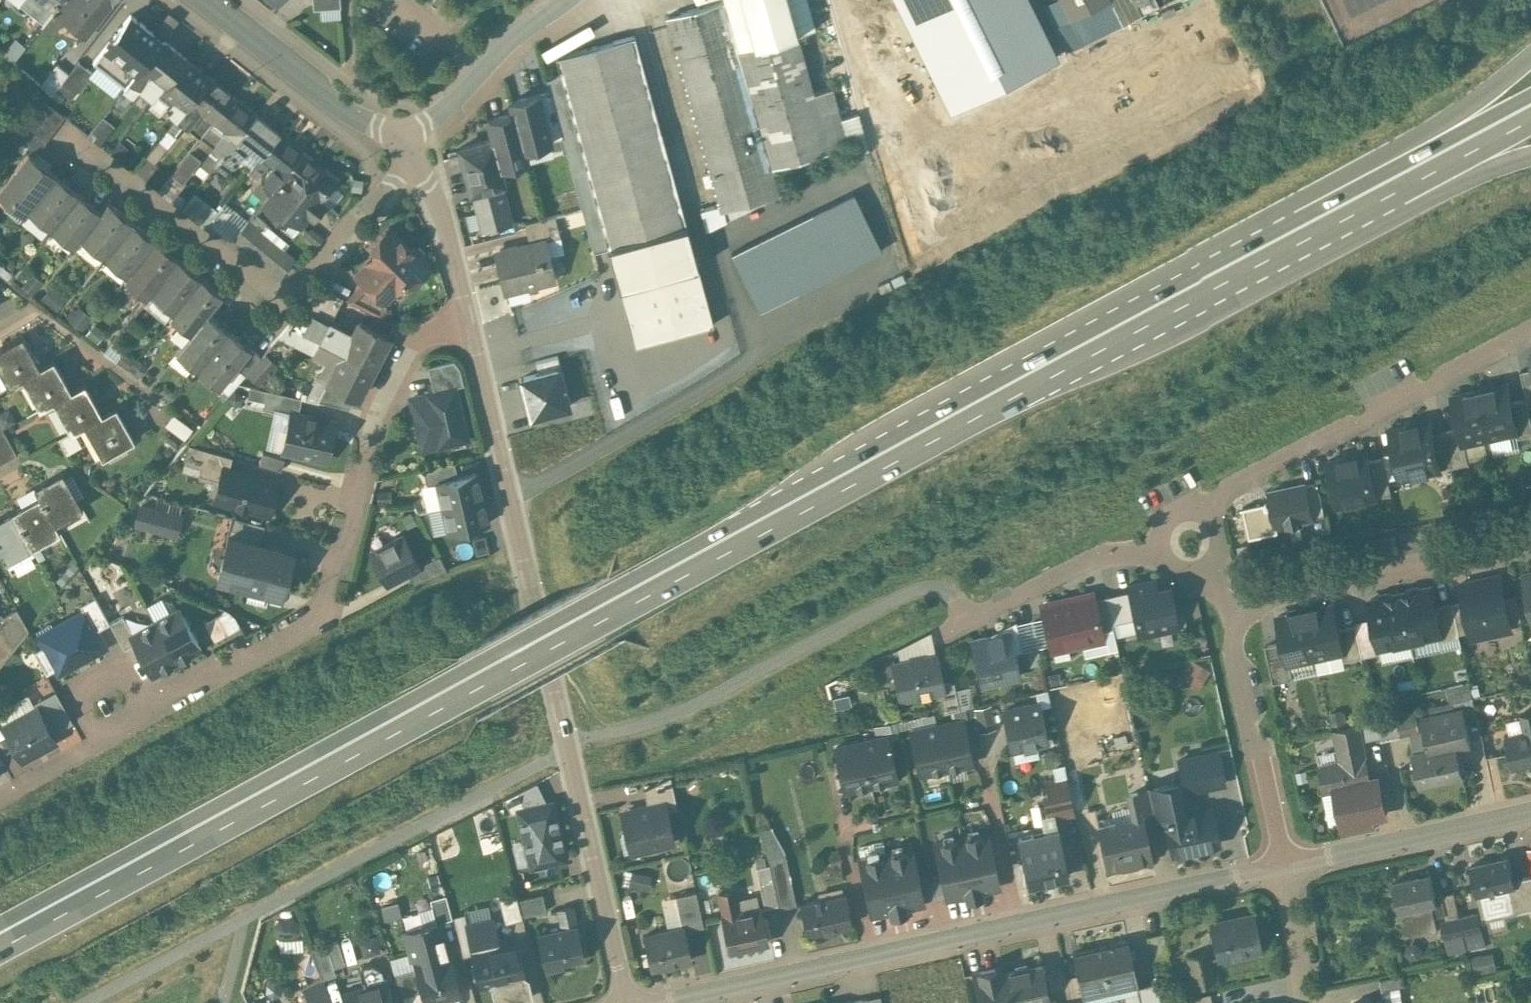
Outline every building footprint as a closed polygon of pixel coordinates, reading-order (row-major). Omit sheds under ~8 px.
[(41,0),(33,0),(28,6),(46,20),(54,10),(41,0)] [(54,10),(61,0),(41,0),(54,10)] [(108,0),(61,0),(54,10),(69,22),(87,37),(113,3),(108,0)] [(726,0),(723,0),(668,15),(721,209),(779,193),(774,175),(726,0)] [(774,175),(786,171),(784,163),(849,145),(833,87),(814,92),(798,32),(817,26),(809,0),(726,0),(774,175)] [(910,62),(925,55),(948,104),(1055,52),(1029,0),(879,0),(910,62)] [(1071,18),(1107,0),(1063,0),(1071,18)] [(69,22),(54,10),(46,20),(43,24),(54,33),(59,26),(63,29),(69,22)] [(131,13),(110,38),(111,39),(99,55),(130,79),(163,39),(163,38),(131,13)] [(635,35),(556,56),(562,74),(547,78),(550,90),(563,136),(594,250),(608,246),(608,245),(687,224),(635,35)] [(16,37),(6,53),(18,60),(28,44),(16,37)] [(163,39),(130,79),(154,98),(168,81),(187,58),(163,39)] [(187,58),(168,81),(181,91),(172,103),(170,105),(168,104),(165,108),(176,117),(210,75),(187,57),(187,58)] [(80,62),(59,89),(71,98),(92,71),(80,62)] [(210,75),(177,116),(201,135),(233,94),(210,75)] [(181,91),(168,81),(154,98),(155,99),(154,99),(155,99),(160,93),(172,103),(181,91)] [(123,90),(99,120),(109,127),(120,113),(118,112),(123,105),(128,109),(135,99),(123,90)] [(563,136),(550,90),(539,93),(551,139),(563,136)] [(539,93),(511,100),(514,112),(515,112),(524,146),(525,146),(551,139),(539,93)] [(233,94),(201,135),(224,153),(257,113),(233,94)] [(64,116),(47,103),(40,111),(58,124),(64,116)] [(58,124),(40,111),(35,119),(52,132),(58,124)] [(281,130),(257,112),(257,113),(224,153),(234,161),(240,154),(244,158),(247,154),(242,151),(248,144),(261,154),(281,130)] [(514,112),(489,118),(494,138),(494,139),(495,139),(502,165),(502,164),(528,158),(525,146),(524,146),(515,112),(514,112)] [(52,132),(35,119),(29,127),(46,140),(52,132)] [(46,140),(29,127),(20,138),(37,152),(46,140)] [(161,137),(146,155),(156,163),(178,135),(169,128),(161,137)] [(152,130),(137,148),(146,155),(161,137),(152,130)] [(304,148),(281,130),(261,154),(275,165),(269,172),(265,169),(263,171),(267,175),(261,182),(271,190),(285,173),(304,149),(304,148)] [(494,138),(460,146),(471,191),(472,191),(482,230),(513,222),(503,183),(507,182),(502,164),(502,165),(495,139),(494,139),(494,138)] [(193,145),(178,163),(187,171),(203,152),(193,145)] [(338,176),(304,149),(285,173),(319,200),(320,199),(338,176)] [(29,151),(0,188),(28,210),(29,209),(57,173),(29,151)] [(217,161),(207,153),(199,162),(209,172),(216,164),(217,161)] [(253,165),(248,161),(243,168),(247,172),(253,165)] [(235,179),(216,164),(209,172),(201,181),(221,197),(235,179)] [(79,191),(57,173),(29,209),(51,227),(79,191)] [(319,200),(285,173),(271,190),(262,200),(285,218),(288,214),(301,223),(310,212),(314,216),(325,203),(320,199),(319,200)] [(251,192),(239,183),(222,204),(233,214),(251,192)] [(79,191),(51,227),(73,245),(80,236),(102,210),(79,191)] [(882,249),(854,192),(731,252),(760,309),(882,249)] [(102,210),(80,236),(104,255),(133,220),(109,201),(102,210)] [(268,221),(255,210),(249,218),(261,228),(268,221)] [(555,215),(525,222),(527,230),(530,244),(547,239),(561,235),(555,215)] [(261,228),(249,218),(233,237),(266,264),(281,245),(261,228)] [(133,220),(104,255),(128,274),(156,238),(133,220)] [(698,265),(687,224),(608,245),(608,246),(619,287),(698,265)] [(389,226),(374,241),(375,252),(365,262),(355,273),(365,282),(390,306),(388,297),(395,291),(407,279),(418,279),(430,266),(430,261),(416,247),(410,247),(389,226)] [(179,257),(156,238),(128,274),(125,278),(147,296),(151,292),(179,257)] [(530,244),(518,247),(517,245),(500,249),(504,265),(498,266),(506,291),(557,277),(547,239),(530,244)] [(296,257),(281,245),(266,264),(281,275),(296,257)] [(202,276),(179,257),(151,292),(161,300),(169,299),(178,306),(202,276)] [(698,265),(619,287),(635,345),(714,323),(698,265)] [(178,306),(170,315),(191,332),(208,312),(223,293),(202,276),(178,306)] [(365,282),(348,299),(382,315),(390,306),(365,282)] [(322,286),(290,323),(308,332),(317,315),(326,320),(330,313),(334,315),(343,296),(322,286)] [(191,332),(176,351),(198,368),(230,329),(208,312),(191,332)] [(389,335),(359,320),(352,333),(326,320),(317,315),(308,332),(373,366),(389,335)] [(308,332),(290,323),(279,335),(337,365),(329,381),(347,390),(358,396),(373,366),(308,332)] [(230,329),(198,368),(220,386),(236,366),(251,347),(252,346),(230,329)] [(0,346),(0,356),(13,381),(27,373),(40,366),(23,333),(0,346)] [(262,356),(251,347),(236,366),(246,374),(262,356)] [(558,355),(536,361),(539,372),(560,367),(561,366),(558,355)] [(40,366),(27,373),(45,405),(59,397),(72,390),(54,358),(40,366)] [(455,359),(429,366),(434,389),(456,384),(456,385),(464,383),(460,367),(455,359)] [(539,372),(522,377),(532,415),(570,405),(560,367),(539,372)] [(1521,369),(1527,397),(1529,404),(1530,404),(1530,367),(1521,369)] [(347,390),(329,381),(323,392),(342,402),(347,390)] [(103,414),(85,382),(72,390),(59,397),(76,429),(90,421),(103,414)] [(1508,382),(1480,388),(1490,435),(1516,429),(1518,429),(1512,401),(1508,382)] [(434,389),(425,391),(426,393),(418,395),(420,407),(413,409),(419,436),(425,434),(432,438),(448,435),(449,443),(469,438),(456,385),(456,384),(434,389)] [(1480,388),(1453,394),(1460,426),(1463,441),(1464,441),(1490,435),(1480,388)] [(303,397),(268,389),(264,407),(291,413),(292,410),(300,412),(303,397)] [(1512,401),(1518,429),(1516,429),(1518,436),(1530,433),(1530,415),(1529,404),(1527,397),(1512,401)] [(134,439),(116,406),(103,414),(90,421),(108,454),(134,439)] [(300,412),(292,410),(291,413),(283,448),(327,459),(336,421),(300,412)] [(185,436),(193,427),(175,411),(167,420),(185,436)] [(1414,418),(1410,424),(1391,428),(1401,475),(1440,467),(1432,432),(1429,415),(1414,418)] [(1460,426),(1444,430),(1452,464),(1452,465),(1469,461),(1464,441),(1463,441),(1460,426)] [(1444,430),(1432,432),(1440,467),(1452,464),(1444,430)] [(0,436),(0,449),(11,443),(5,433),(0,436)] [(0,449),(0,464),(17,454),(11,443),(0,449)] [(1348,455),(1328,460),(1338,503),(1376,494),(1369,459),(1366,447),(1352,450),(1348,455)] [(233,456),(206,448),(201,466),(223,472),(225,465),(230,467),(233,456)] [(285,458),(263,451),(260,463),(281,469),(285,458)] [(1384,456),(1369,459),(1376,494),(1392,491),(1384,456)] [(223,472),(201,466),(199,474),(220,481),(215,499),(269,514),(279,481),(230,467),(225,465),(223,472)] [(64,470),(35,486),(40,495),(53,517),(81,502),(64,470)] [(477,472),(438,481),(444,506),(483,497),(477,472)] [(1306,482),(1270,490),(1273,505),(1277,524),(1278,524),(1313,516),(1306,482)] [(40,495),(13,510),(30,541),(57,526),(53,517),(40,495)] [(483,497),(444,506),(449,531),(488,522),(483,497)] [(183,504),(158,498),(156,509),(180,515),(183,504)] [(1278,524),(1277,524),(1273,505),(1267,506),(1266,501),(1243,505),(1250,536),(1279,530),(1278,524)] [(156,509),(143,506),(138,524),(175,534),(180,515),(156,509)] [(0,517),(0,550),(3,556),(30,541),(13,510),(0,517)] [(266,524),(233,516),(228,534),(261,542),(266,524)] [(261,542),(228,534),(218,576),(251,585),(251,584),(283,591),(291,561),(282,559),(285,547),(269,543),(269,544),(261,542)] [(404,534),(371,552),(387,583),(408,572),(420,565),(420,564),(404,534)] [(439,554),(420,564),(420,565),(408,572),(414,582),(448,569),(439,554)] [(1500,573),(1461,582),(1464,598),(1471,629),(1473,637),(1487,633),(1488,632),(1494,627),(1501,624),(1508,622),(1508,623),(1510,622),(1510,620),(1505,595),(1500,573)] [(1154,577),(1128,583),(1130,588),(1135,616),(1139,633),(1178,625),(1169,584),(1154,588),(1153,580),(1154,579),(1154,577)] [(1432,585),(1400,592),(1411,639),(1441,632),(1442,632),(1436,603),(1432,585)] [(1130,588),(1106,594),(1113,621),(1135,616),(1130,588)] [(1093,591),(1042,603),(1052,648),(1103,636),(1101,628),(1094,596),(1093,591)] [(1400,592),(1369,599),(1373,616),(1379,646),(1380,645),(1411,639),(1400,592)] [(1516,592),(1505,595),(1510,620),(1522,617),(1516,592)] [(1106,594),(1094,596),(1101,628),(1113,625),(1113,621),(1106,594)] [(96,595),(81,604),(85,611),(86,610),(96,629),(110,622),(96,595)] [(1464,598),(1452,600),(1459,631),(1471,629),(1464,598)] [(1452,599),(1436,603),(1442,632),(1441,632),(1442,638),(1460,634),(1459,631),(1452,600),(1452,599)] [(1333,602),(1306,608),(1316,655),(1342,649),(1343,649),(1339,628),(1333,602)] [(1,663),(29,628),(18,607),(0,617),(0,664),(1,663)] [(180,607),(155,621),(177,660),(202,647),(180,607)] [(1306,608),(1278,614),(1284,640),(1288,661),(1290,661),(1316,655),(1306,608)] [(85,611),(55,627),(57,632),(43,640),(45,644),(34,650),(47,672),(57,667),(59,670),(105,645),(96,629),(86,610),(85,611)] [(123,615),(111,622),(125,648),(135,642),(131,634),(133,633),(123,615)] [(218,615),(206,621),(216,639),(227,632),(218,615)] [(1373,616),(1355,620),(1356,624),(1363,655),(1381,651),(1380,645),(1379,646),(1373,616)] [(1023,648),(1016,618),(999,627),(1000,632),(1010,630),(1015,650),(1023,648)] [(133,633),(131,634),(135,642),(153,674),(177,660),(155,621),(133,633)] [(1356,624),(1339,628),(1343,649),(1342,649),(1344,659),(1363,655),(1356,624)] [(1000,632),(972,638),(982,682),(1020,674),(1015,650),(1010,630),(1000,632)] [(1284,640),(1266,644),(1274,681),(1293,677),(1290,661),(1288,661),(1284,640)] [(923,652),(912,655),(912,657),(894,661),(901,697),(920,693),(921,697),(932,694),(931,691),(939,689),(943,688),(942,682),(936,652),(924,654),(923,652)] [(1201,687),(1212,666),(1192,657),(1182,678),(1201,687)] [(954,679),(942,682),(943,688),(939,689),(944,710),(960,707),(954,679)] [(1113,686),(1070,696),(1078,731),(1121,721),(1113,686)] [(73,721),(56,689),(34,701),(37,706),(38,705),(52,732),(73,721)] [(1473,696),(1452,701),(1454,711),(1464,709),(1467,720),(1478,717),(1473,696)] [(977,704),(980,728),(997,725),(994,702),(977,704)] [(1037,702),(1005,710),(1014,748),(1047,740),(1037,702)] [(37,706),(5,724),(24,758),(57,740),(52,732),(38,705),(37,706)] [(1454,711),(1423,718),(1429,749),(1413,752),(1420,784),(1463,774),(1457,745),(1471,741),(1467,720),(1464,709),(1454,711)] [(1416,710),(1377,718),(1378,721),(1381,736),(1382,739),(1420,731),(1416,710)] [(1523,713),(1527,732),(1507,736),(1513,765),(1530,761),(1530,711),(1523,713)] [(963,718),(937,724),(946,767),(972,761),(963,718)] [(1359,725),(1336,730),(1342,761),(1319,765),(1324,790),(1335,788),(1371,780),(1362,740),(1381,736),(1378,721),(1359,725)] [(937,724),(911,730),(920,773),(946,767),(937,724)] [(888,735),(861,741),(871,784),(897,779),(888,735)] [(861,741),(836,746),(845,789),(871,784),(861,741)] [(1209,753),(1178,759),(1185,788),(1216,782),(1209,753)] [(671,775),(644,788),(648,806),(664,802),(666,809),(678,806),(671,775)] [(1371,780),(1335,788),(1345,834),(1373,828),(1370,815),(1386,812),(1379,778),(1371,780)] [(511,811),(519,810),(518,808),(547,802),(537,781),(505,797),(511,811)] [(1177,782),(1150,788),(1150,787),(1149,788),(1151,800),(1156,820),(1167,818),(1166,817),(1185,813),(1178,781),(1177,781),(1177,782)] [(1072,797),(1050,802),(1054,817),(1076,812),(1072,797)] [(547,802),(518,808),(519,810),(531,865),(566,858),(553,800),(547,802)] [(1151,800),(1134,804),(1136,815),(1142,814),(1145,829),(1157,827),(1156,820),(1151,800)] [(648,806),(623,811),(628,832),(634,831),(638,848),(673,840),(666,809),(664,802),(648,806)] [(1185,813),(1166,817),(1167,818),(1174,852),(1219,842),(1211,807),(1185,813)] [(1136,815),(1098,824),(1108,866),(1124,863),(1124,865),(1136,862),(1136,860),(1152,857),(1145,829),(1142,814),(1136,815)] [(1057,828),(1019,837),(1024,861),(1029,884),(1068,875),(1057,828)] [(998,886),(987,831),(936,843),(943,877),(946,894),(947,898),(966,893),(968,898),(981,895),(980,891),(998,886)] [(862,859),(886,854),(883,842),(859,848),(862,859)] [(919,883),(912,848),(886,854),(862,859),(860,859),(872,914),(891,909),(893,914),(905,911),(905,907),(923,902),(922,899),(919,883)] [(787,854),(769,858),(780,908),(798,904),(787,854)] [(1509,855),(1471,864),(1477,892),(1480,892),(1515,884),(1514,879),(1509,855)] [(1024,861),(1008,864),(1013,888),(1029,884),(1024,861)] [(770,863),(757,866),(766,907),(778,904),(770,863)] [(633,871),(632,885),(649,886),(650,873),(633,871)] [(1430,875),(1394,883),(1400,909),(1401,909),(1406,934),(1438,927),(1432,901),(1436,901),(1430,875)] [(1522,877),(1529,907),(1530,907),(1530,875),(1522,877)] [(943,877),(931,880),(935,897),(946,894),(943,877)] [(1515,884),(1480,892),(1485,917),(1529,907),(1522,877),(1514,879),(1515,884)] [(931,880),(919,883),(922,899),(935,897),(931,880)] [(761,907),(740,911),(735,888),(719,891),(724,915),(722,915),(730,949),(749,945),(749,946),(769,941),(761,907)] [(696,890),(676,895),(682,922),(688,920),(690,928),(704,925),(696,890)] [(1455,892),(1441,895),(1446,919),(1460,916),(1460,915),(1455,892)] [(542,893),(518,899),(522,915),(546,909),(542,893)] [(845,893),(801,903),(808,933),(852,923),(845,893)] [(383,905),(386,916),(402,912),(399,901),(383,905)] [(432,907),(419,910),(423,925),(437,922),(432,907)] [(563,930),(539,935),(547,970),(564,967),(562,961),(584,957),(578,927),(575,927),(571,908),(559,910),(563,930)] [(1479,911),(1460,915),(1460,916),(1463,932),(1464,932),(1482,928),(1479,911)] [(1253,912),(1210,922),(1218,957),(1261,947),(1253,912)] [(1446,919),(1441,920),(1445,936),(1461,932),(1463,932),(1460,916),(1446,919)] [(517,942),(499,946),(492,918),(466,924),(473,951),(477,964),(473,964),(471,967),(473,976),(476,978),(480,977),(481,984),(483,983),(481,978),(498,974),(499,976),(523,971),(517,942)] [(283,937),(304,932),(301,921),(281,925),(283,937)] [(413,956),(424,953),(426,962),(418,964),(417,963),(415,964),(416,965),(423,991),(426,1002),(427,1002),(427,1001),(460,992),(460,993),(461,993),(452,959),(452,957),(451,958),(440,921),(437,922),(423,925),(405,930),(413,956)] [(463,953),(473,951),(466,924),(465,922),(455,925),(463,953)] [(684,926),(645,934),(652,968),(692,959),(684,926)] [(1482,928),(1464,932),(1467,949),(1468,949),(1468,950),(1486,946),(1482,928)] [(1164,931),(1148,935),(1153,959),(1169,956),(1164,931)] [(360,938),(366,953),(383,947),(377,932),(360,938)] [(1461,932),(1445,936),(1446,944),(1463,940),(1461,932)] [(329,941),(331,951),(321,952),(324,974),(337,972),(336,963),(347,961),(344,939),(329,941)] [(1129,940),(1073,952),(1084,1000),(1086,1000),(1084,993),(1138,982),(1129,940)] [(1474,955),(1478,972),(1499,968),(1495,951),(1474,955)] [(1207,953),(1188,957),(1194,984),(1213,980),(1207,953)] [(1003,971),(1003,967),(976,972),(982,1002),(1024,1002),(1025,1002),(1044,999),(1049,997),(1049,996),(1042,962),(1003,971)] [(382,969),(373,964),(363,967),(368,986),(385,981),(382,969)] [(416,965),(395,971),(403,996),(423,991),(416,965)] [(499,976),(498,974),(500,983),(498,984),(494,988),(498,1002),(499,1002),(531,996),(527,979),(523,976),(522,971),(523,971),(499,976)] [(1404,973),(1381,979),(1384,990),(1407,985),(1404,973)] [(301,986),(310,1002),(320,1002),(331,999),(324,978),(301,986)] [(345,992),(348,1002),(395,1002),(389,980),(385,981),(368,986),(345,992)] [(1137,985),(1141,1002),(1153,1002),(1162,1001),(1158,981),(1137,985)] [(899,992),(900,999),(892,1001),(892,1002),(938,1002),(934,984),(899,992)] [(403,996),(405,1002),(424,1002),(426,1002),(423,991),(403,996)] [(1180,997),(1181,1002),(1212,1002),(1210,991),(1180,997)] [(866,997),(868,1002),(881,1002),(880,994),(866,997)] [(1055,995),(1049,996),(1049,997),(1044,999),(1044,1002),(1056,1002),(1055,995)]
